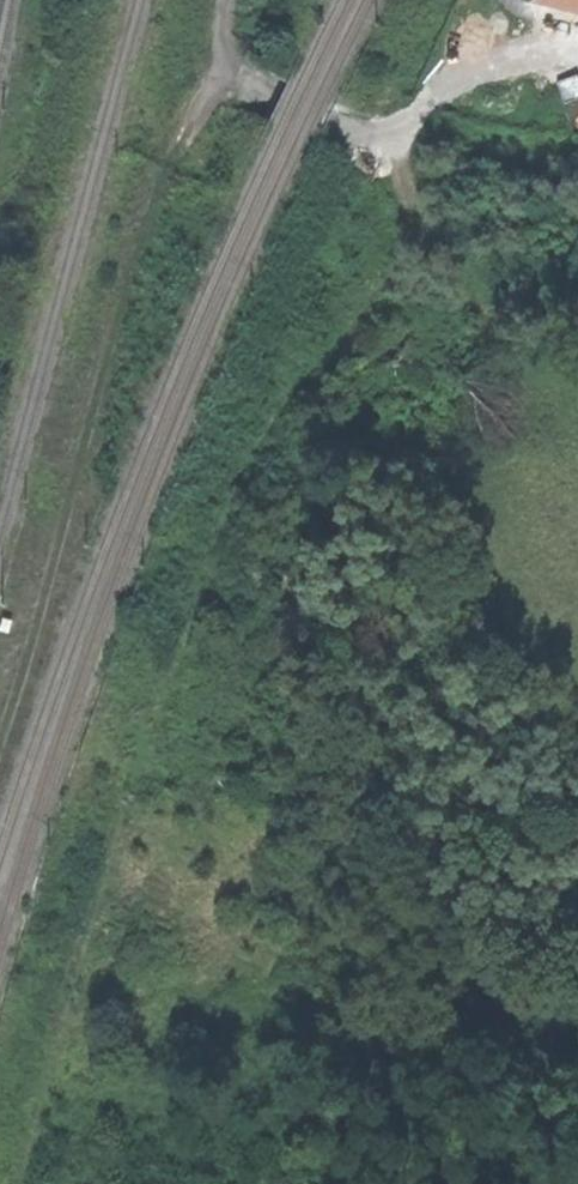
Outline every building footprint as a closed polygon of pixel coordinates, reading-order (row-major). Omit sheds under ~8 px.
[(577,102),(577,81),(577,77),(557,81),(562,104),(577,102)]
